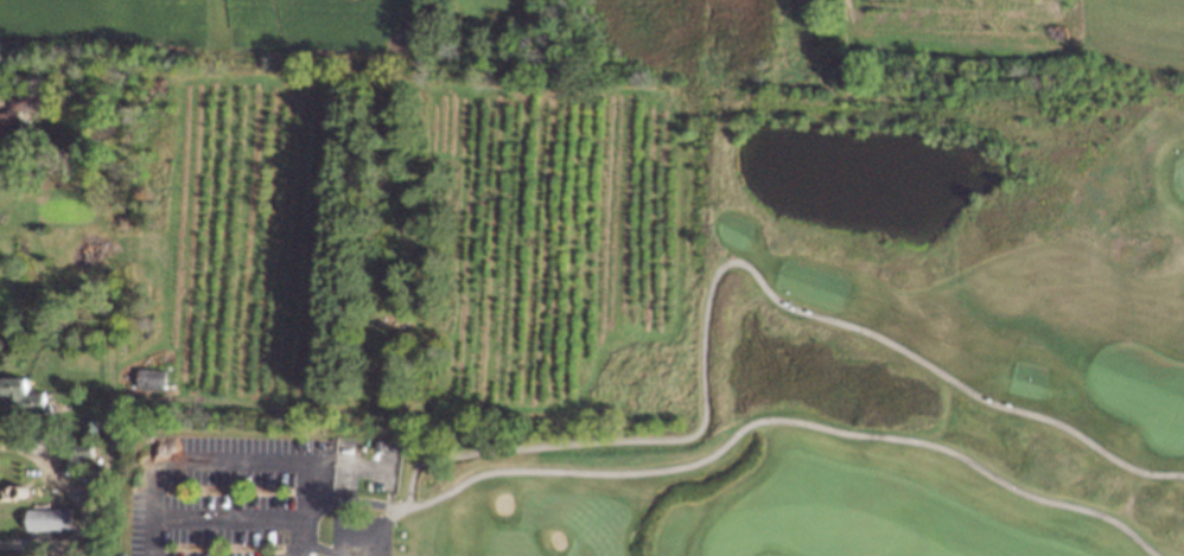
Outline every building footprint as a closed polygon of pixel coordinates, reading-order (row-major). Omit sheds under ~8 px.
[(20,147),(18,110),(39,110),(38,92),(12,93),(13,112),(0,113),(0,148),(20,147)] [(138,389),(166,390),(167,370),(139,369),(138,389)] [(5,415),(48,413),(47,391),(29,392),(29,377),(4,378),(5,415)] [(28,509),(28,532),(71,532),(70,509),(28,509)]
